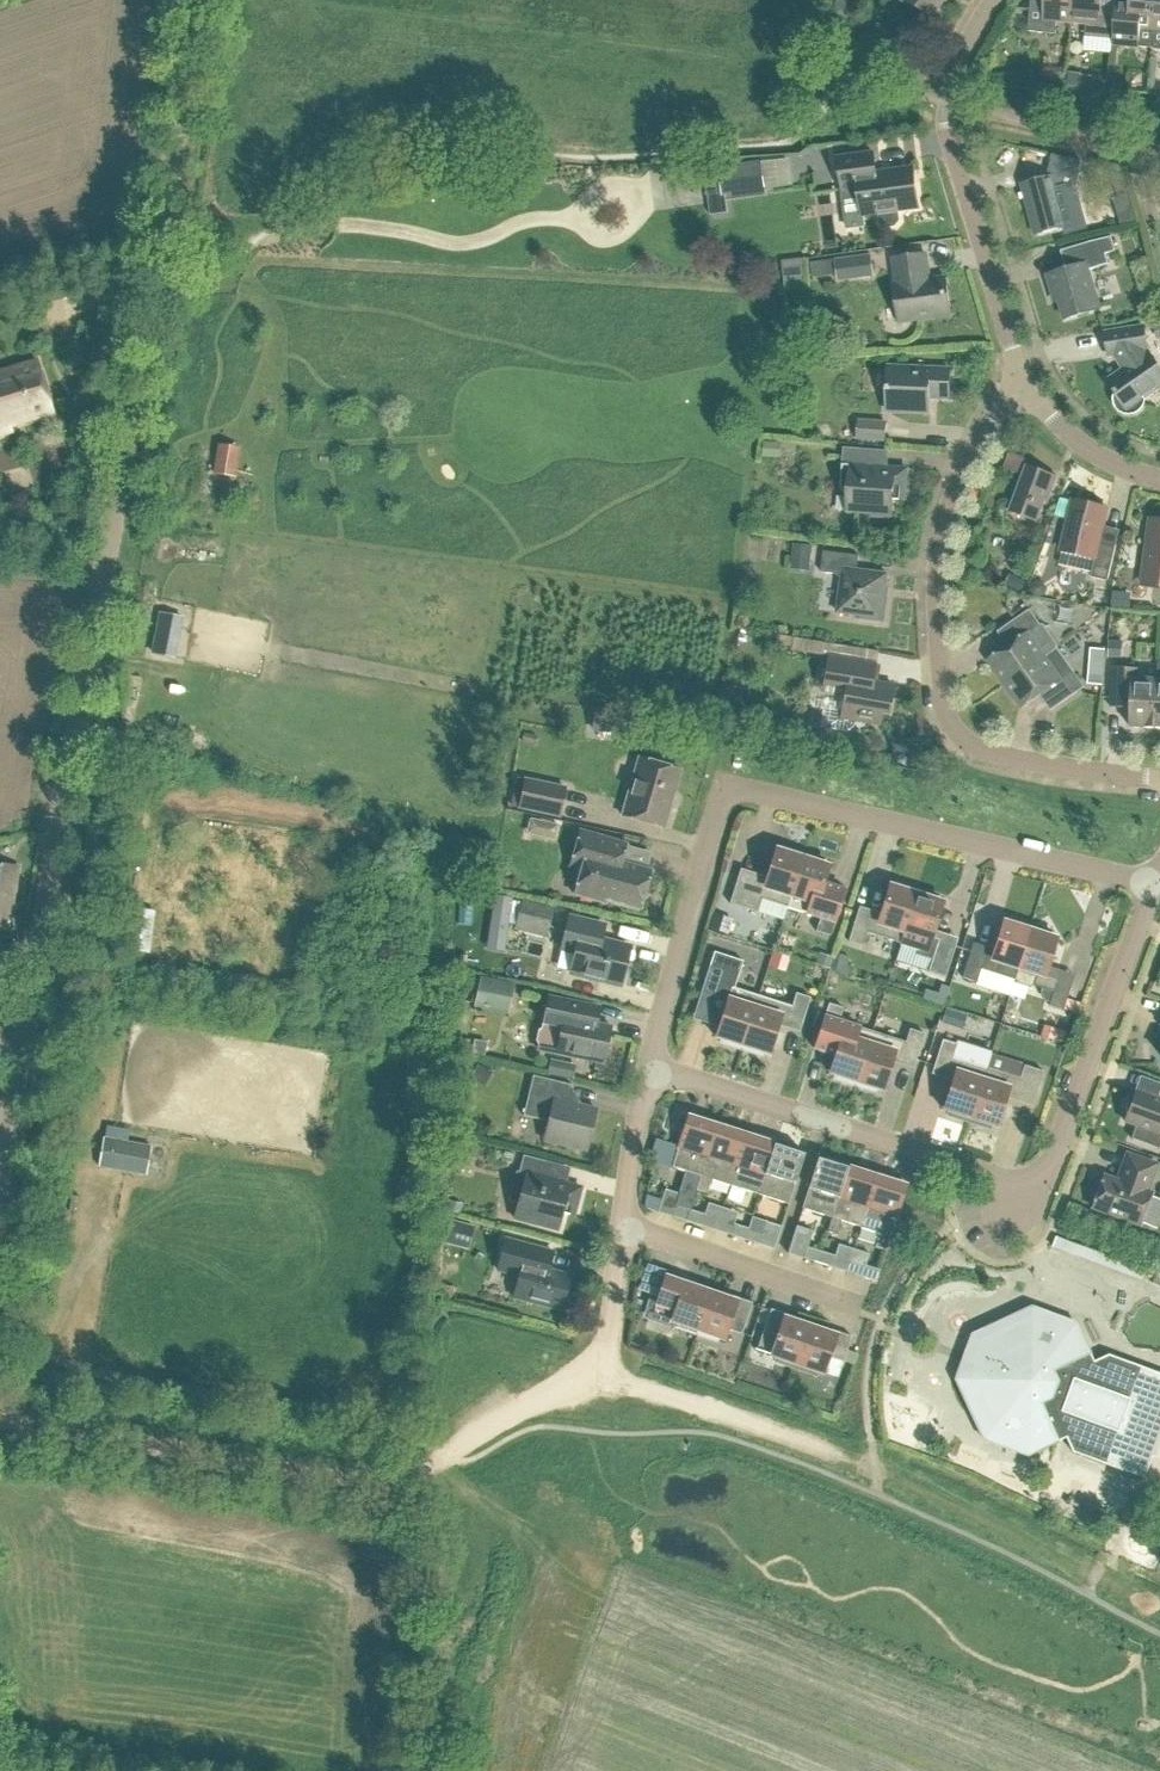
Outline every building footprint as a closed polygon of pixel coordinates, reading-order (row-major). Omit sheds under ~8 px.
[(851,3),(839,0),(837,0),(831,20),(846,24),(851,3)] [(934,18),(945,0),(906,0),(934,18)] [(1072,23),(1074,0),(1031,0),(1029,32),(1057,35),(1058,21),(1072,23)] [(1114,40),(1117,2),(1103,0),(1074,0),(1072,23),(1087,24),(1086,37),(1114,40)] [(1114,40),(1113,45),(1153,49),(1155,30),(1158,0),(1131,0),(1131,3),(1117,2),(1114,40)] [(1037,64),(1029,63),(1029,72),(1036,73),(1037,64)] [(1102,70),(1087,69),(1085,82),(1101,83),(1102,70)] [(1113,90),(1129,92),(1130,84),(1115,82),(1114,82),(1113,90)] [(796,154),(776,155),(777,179),(797,178),(796,154)] [(877,173),(874,154),(839,159),(843,191),(859,188),(862,216),(879,214),(880,224),(885,228),(895,226),(899,221),(898,211),(919,209),(914,168),(877,173)] [(1022,185),(1036,236),(1066,227),(1057,192),(1078,186),(1083,162),(1052,155),(1047,178),(1022,185)] [(705,170),(712,215),(726,213),(724,200),(762,195),(757,162),(705,170)] [(1136,224),(1129,196),(1115,200),(1122,227),(1136,224)] [(1088,271),(1099,267),(1109,264),(1106,255),(1116,251),(1112,237),(1092,242),(1061,252),(1067,270),(1048,276),(1053,292),(1057,291),(1066,320),(1100,310),(1088,271)] [(872,255),(859,257),(861,277),(875,275),(872,255)] [(930,280),(926,255),(893,260),(897,285),(895,285),(900,323),(952,316),(947,278),(930,280)] [(785,277),(805,274),(803,259),(783,261),(785,277)] [(1143,289),(1159,289),(1159,274),(1143,275),(1143,289)] [(1152,319),(1157,339),(1159,338),(1159,317),(1152,319)] [(1114,392),(1116,395),(1116,397),(1115,399),(1116,402),(1116,404),(1117,406),(1118,408),(1120,410),(1121,411),(1123,413),(1126,413),(1128,414),(1130,414),(1132,414),(1134,414),(1136,413),(1138,412),(1140,410),(1142,408),(1143,406),(1144,404),(1144,402),(1144,400),(1159,389),(1159,369),(1149,353),(1148,353),(1146,351),(1147,351),(1144,327),(1106,333),(1110,357),(1115,356),(1124,370),(1107,381),(1115,392),(1114,392)] [(38,363),(0,375),(0,434),(14,430),(13,424),(53,412),(38,363)] [(950,398),(951,371),(889,368),(887,411),(929,413),(930,397),(950,398)] [(846,428),(845,443),(857,444),(857,440),(886,442),(887,422),(860,420),(859,429),(846,428)] [(780,458),(781,442),(765,441),(764,457),(780,458)] [(219,445),(214,473),(233,476),(238,448),(219,445)] [(905,501),(908,470),(888,468),(889,452),(844,448),(841,488),(849,497),(848,512),(873,514),(873,517),(893,518),(894,500),(905,501)] [(1050,496),(1057,478),(1027,467),(1011,512),(1037,522),(1047,495),(1050,496)] [(1092,578),(1108,582),(1117,546),(1100,542),(1108,510),(1073,502),(1061,551),(1096,559),(1092,578)] [(1159,587),(1159,522),(1152,521),(1143,585),(1159,587)] [(811,570),(813,545),(794,543),(792,568),(811,570)] [(862,619),(884,622),(887,601),(884,601),(888,575),(858,571),(860,556),(824,552),(821,573),(843,575),(838,613),(863,616),(862,619)] [(983,584),(998,571),(989,560),(974,573),(983,584)] [(1011,573),(1005,584),(1021,593),(1027,582),(1011,573)] [(1130,609),(1131,593),(1114,592),(1112,608),(1130,609)] [(1050,614),(1069,618),(1071,605),(1052,602),(1050,614)] [(1009,647),(989,661),(1006,684),(1057,648),(1030,610),(998,632),(1009,647)] [(777,643),(791,646),(792,637),(778,635),(777,643)] [(790,650),(826,656),(828,643),(792,637),(791,646),(790,650)] [(1126,658),(1126,643),(1107,642),(1107,657),(1126,658)] [(1057,648),(1006,684),(1022,708),(1040,695),(1051,710),(1085,687),(1057,648)] [(819,727),(826,728),(846,732),(853,727),(854,722),(879,726),(880,714),(887,716),(893,685),(873,682),(863,680),(865,663),(828,657),(825,675),(821,693),(842,696),(839,711),(829,710),(822,709),(819,727)] [(1131,728),(1156,729),(1158,680),(1137,679),(1138,669),(1113,668),(1112,708),(1132,709),(1131,728)] [(1089,672),(1088,684),(1103,685),(1104,674),(1089,672)] [(538,736),(524,732),(521,741),(535,745),(538,736)] [(843,737),(817,732),(814,749),(841,753),(843,737)] [(867,755),(876,756),(883,750),(884,742),(878,735),(869,734),(863,740),(862,749),(867,755)] [(622,816),(663,828),(680,771),(638,759),(622,816)] [(524,779),(518,809),(560,818),(566,788),(524,779)] [(559,824),(529,818),(526,834),(556,840),(559,824)] [(606,901),(639,910),(650,871),(621,863),(626,844),(581,831),(570,868),(581,871),(574,895),(605,904),(606,901)] [(761,900),(786,908),(804,854),(783,847),(781,853),(772,850),(772,851),(775,852),(764,885),(738,877),(729,904),(757,913),(761,900)] [(824,861),(804,854),(786,908),(787,908),(805,913),(820,918),(816,932),(830,936),(839,909),(818,902),(824,882),(828,869),(831,870),(831,869),(823,866),(824,861)] [(9,929),(16,867),(0,865),(0,928),(9,929)] [(867,934),(900,944),(917,890),(896,883),(895,889),(886,886),(885,887),(888,888),(878,921),(857,915),(848,942),(862,947),(867,934)] [(917,890),(900,944),(917,949),(916,954),(932,959),(928,972),(945,978),(955,946),(931,938),(942,905),(945,906),(945,905),(936,902),(938,897),(917,890)] [(547,937),(554,907),(522,899),(521,902),(515,926),(514,929),(547,937)] [(126,951),(146,954),(152,910),(132,907),(126,951)] [(732,919),(713,913),(709,929),(727,935),(732,919)] [(602,980),(621,985),(630,949),(600,941),(603,926),(569,918),(561,949),(575,952),(570,972),(586,976),(585,978),(601,982),(602,980)] [(981,969),(996,974),(1014,980),(1018,968),(1031,926),(1010,920),(1008,925),(999,922),(999,923),(1002,924),(992,958),(970,951),(962,978),(976,983),(981,969)] [(512,947),(515,933),(496,929),(497,928),(481,925),(478,939),(512,947)] [(1018,968),(1014,980),(1013,982),(1028,987),(1032,985),(1053,992),(1048,1006),(1063,1010),(1071,983),(1045,974),(1055,941),(1058,942),(1059,941),(1050,938),(1052,933),(1031,926),(1018,968)] [(789,956),(773,952),(768,967),(784,972),(789,956)] [(720,1044),(741,1050),(758,996),(733,989),(742,961),(714,953),(709,966),(700,993),(716,999),(716,998),(727,1001),(716,1035),(713,1034),(713,1035),(722,1038),(720,1044)] [(833,957),(818,953),(815,965),(829,969),(833,957)] [(849,957),(836,953),(831,970),(850,976),(853,967),(847,965),(849,957)] [(507,1013),(513,984),(480,977),(474,1006),(507,1013)] [(592,1005),(595,990),(546,981),(543,995),(592,1005)] [(921,1000),(943,1007),(945,1001),(946,996),(949,987),(941,984),(938,994),(925,989),(921,1000)] [(758,996),(741,1050),(762,1057),(764,1051),(772,1054),(773,1053),(770,1052),(780,1019),(801,1026),(810,998),(796,994),(791,1007),(758,996)] [(549,997),(543,1025),(542,1029),(538,1031),(536,1041),(538,1045),(537,1051),(556,1055),(603,1064),(610,1027),(597,1024),(578,1020),(581,1004),(549,997)] [(1078,1003),(1066,999),(1063,1010),(1075,1014),(1078,1003)] [(828,1004),(820,1031),(841,1038),(835,1056),(830,1071),(827,1070),(827,1071),(836,1074),(834,1080),(855,1086),(872,1032),(839,1022),(843,1009),(828,1004)] [(943,1007),(940,1016),(949,1019),(950,1020),(953,1010),(952,1010),(943,1007)] [(1063,1032),(1041,1025),(1037,1036),(1060,1043),(1063,1032)] [(872,1032),(855,1086),(875,1093),(877,1088),(886,1090),(886,1089),(883,1088),(894,1055),(915,1062),(924,1034),(909,1030),(905,1043),(872,1032)] [(1001,1032),(999,1042),(1020,1047),(1022,1036),(1001,1032)] [(948,1116),(968,1122),(986,1068),(953,1057),(957,1045),(942,1040),(933,1067),(954,1074),(944,1107),(941,1106),(940,1108),(949,1110),(948,1116)] [(576,1065),(550,1059),(547,1074),(573,1080),(576,1065)] [(492,1072),(477,1064),(470,1078),(484,1086),(492,1072)] [(986,1068),(968,1122),(989,1129),(991,1124),(1000,1126),(1000,1125),(997,1124),(1008,1091),(1034,1099),(1043,1072),(1024,1066),(1019,1080),(986,1069),(987,1068),(986,1068)] [(544,1141),(586,1151),(595,1109),(577,1105),(569,1099),(572,1086),(532,1076),(523,1116),(548,1122),(544,1141)] [(1136,1126),(1131,1139),(1159,1150),(1159,1146),(1159,1101),(1135,1091),(1133,1098),(1129,1100),(1126,1103),(1124,1107),(1125,1111),(1126,1115),(1124,1121),(1136,1126)] [(677,1152),(672,1168),(685,1172),(686,1172),(679,1193),(679,1194),(675,1205),(675,1206),(677,1206),(691,1210),(697,1191),(718,1124),(703,1120),(702,1122),(688,1118),(677,1152)] [(711,1180),(730,1186),(746,1136),(732,1132),(733,1129),(718,1124),(697,1191),(706,1194),(711,1180)] [(730,1186),(759,1195),(775,1143),(760,1138),(760,1141),(746,1136),(730,1186)] [(99,1167),(146,1175),(151,1147),(104,1139),(99,1167)] [(775,1143),(759,1195),(788,1205),(804,1155),(789,1150),(790,1147),(775,1143)] [(1145,1192),(1155,1165),(1127,1155),(1117,1182),(1103,1177),(1092,1208),(1139,1226),(1151,1194),(1145,1192)] [(576,1207),(581,1188),(540,1178),(545,1162),(523,1156),(512,1200),(519,1202),(514,1219),(557,1231),(565,1204),(576,1207)] [(831,1218),(848,1166),(833,1161),(832,1164),(818,1159),(802,1209),(831,1218)] [(831,1218),(827,1232),(836,1235),(841,1221),(860,1227),(876,1178),(862,1173),(863,1171),(848,1166),(831,1218)] [(876,1178),(860,1227),(879,1234),(875,1248),(885,1251),(905,1187),(904,1187),(905,1184),(890,1179),(890,1182),(876,1178)] [(446,1210),(447,1211),(460,1214),(462,1204),(449,1201),(448,1204),(446,1210)] [(677,1206),(673,1218),(687,1222),(691,1210),(677,1206)] [(691,1210),(687,1222),(701,1226),(704,1215),(691,1210)] [(473,1227),(456,1222),(446,1219),(441,1238),(469,1245),(473,1227)] [(734,1224),(730,1236),(744,1240),(748,1229),(734,1224)] [(748,1229),(744,1240),(758,1245),(761,1233),(748,1229)] [(513,1298),(561,1310),(570,1276),(548,1271),(553,1252),(505,1240),(497,1271),(519,1277),(513,1298)] [(430,1265),(434,1252),(410,1244),(406,1257),(430,1265)] [(807,1247),(804,1259),(817,1263),(821,1252),(807,1247)] [(821,1252),(817,1263),(831,1268),(835,1256),(821,1252)] [(625,1254),(625,1287),(660,1287),(660,1254),(625,1254)] [(862,1277),(871,1280),(875,1282),(879,1270),(865,1266),(862,1277)] [(675,1328),(696,1335),(710,1294),(684,1285),(686,1280),(667,1274),(653,1313),(650,1312),(650,1313),(677,1322),(675,1328)] [(431,1294),(432,1294),(451,1298),(452,1294),(453,1287),(433,1283),(433,1285),(432,1287),(431,1294)] [(710,1294),(696,1335),(717,1342),(719,1337),(727,1340),(728,1339),(725,1338),(727,1330),(741,1335),(752,1303),(751,1303),(749,1307),(710,1294)] [(757,1323),(765,1326),(770,1311),(762,1308),(757,1323)] [(1105,1465),(1144,1479),(1152,1457),(1155,1459),(1159,1448),(1159,1374),(1108,1355),(1093,1362),(1075,1324),(1031,1308),(971,1335),(955,1380),(983,1439),(1027,1455),(1065,1438),(1072,1453),(1105,1465)] [(775,1362),(795,1369),(809,1328),(783,1319),(785,1315),(770,1310),(770,1311),(765,1326),(757,1349),(754,1348),(754,1349),(777,1356),(775,1362)] [(648,1319),(645,1329),(672,1335),(674,1325),(648,1319)] [(809,1328),(795,1369),(816,1376),(818,1371),(827,1374),(827,1373),(824,1371),(827,1364),(841,1369),(851,1337),(850,1337),(848,1341),(809,1328)]
